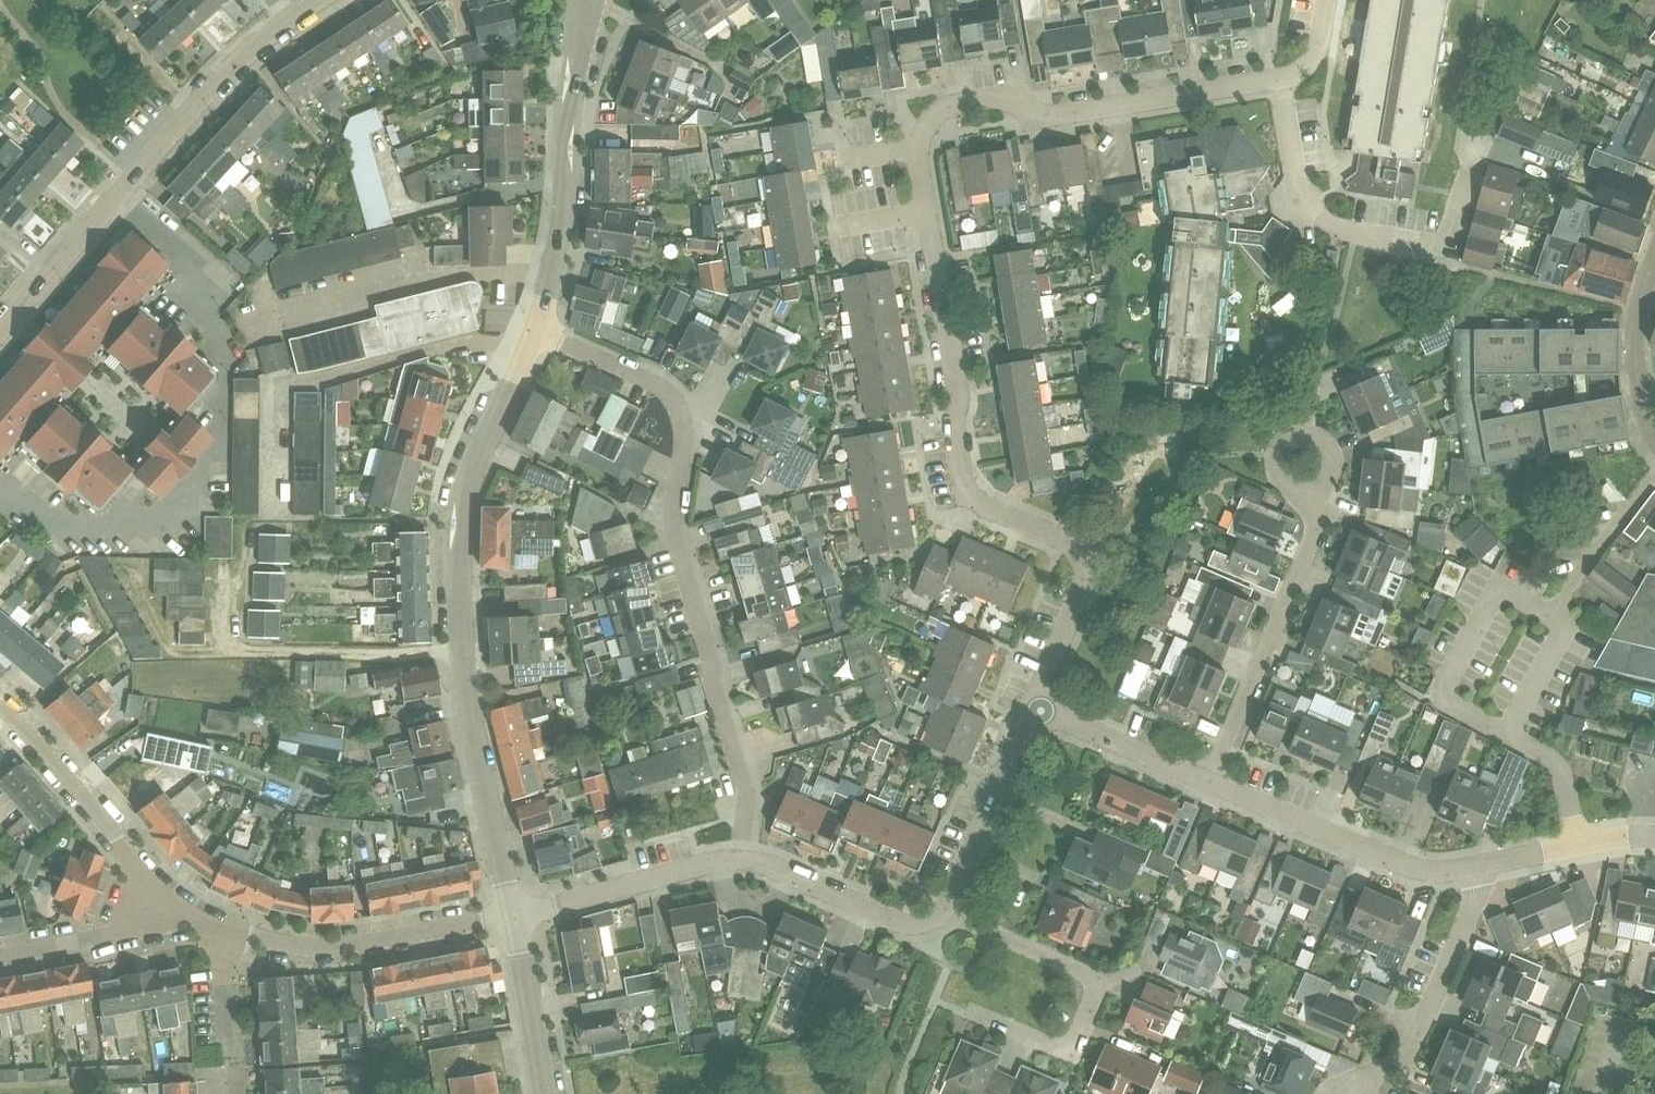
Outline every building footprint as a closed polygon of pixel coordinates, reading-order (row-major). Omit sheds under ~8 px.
[(180,0),(163,0),(172,9),(161,20),(180,41),(200,22),(180,0)] [(218,0),(180,0),(200,22),(220,3),(218,0)] [(395,68),(404,62),(386,35),(405,23),(390,0),(386,0),(361,18),(377,42),(383,52),(395,68)] [(507,3),(507,0),(469,0),(478,40),(461,44),(462,46),(466,63),(489,58),(497,54),(495,42),(498,41),(499,43),(516,39),(507,3)] [(706,51),(714,45),(705,33),(727,18),(714,0),(680,0),(684,6),(664,20),(675,35),(706,51)] [(727,18),(749,2),(762,21),(778,10),(771,0),(714,0),(727,18)] [(778,10),(777,8),(787,0),(771,0),(778,10)] [(937,23),(917,27),(924,68),(944,65),(941,43),(946,42),(945,33),(951,32),(949,22),(946,0),(933,0),(937,23)] [(986,49),(979,8),(960,11),(958,0),(946,0),(949,22),(955,22),(957,32),(963,31),(966,53),(986,49)] [(979,8),(986,49),(1006,46),(1003,24),(1008,23),(1007,14),(1017,12),(1015,0),(978,0),(979,8)] [(1102,7),(1103,7),(1110,51),(1125,49),(1126,57),(1150,53),(1143,14),(1123,18),(1120,0),(1101,0),(1102,7)] [(1164,11),(1143,14),(1150,53),(1174,49),(1173,41),(1188,38),(1184,17),(1181,0),(1162,0),(1164,11)] [(1184,17),(1197,15),(1200,35),(1228,31),(1223,0),(1181,0),(1184,17)] [(1228,31),(1256,27),(1253,6),(1266,4),(1265,0),(1223,0),(1228,31)] [(1368,18),(1444,30),(1449,0),(1371,0),(1368,18)] [(448,23),(436,3),(421,13),(433,32),(448,23)] [(905,71),(924,68),(917,27),(916,16),(896,19),(894,6),(882,8),(885,24),(890,60),(891,59),(888,42),(894,41),(895,50),(901,49),(905,71)] [(1067,27),(1073,66),(1097,62),(1096,54),(1110,51),(1102,7),(1085,9),(1087,24),(1067,27)] [(131,31),(141,23),(129,10),(120,19),(131,31)] [(1046,30),(1044,16),(1026,19),(1033,64),(1048,61),(1050,70),(1073,66),(1067,27),(1046,30)] [(1564,33),(1571,27),(1561,17),(1555,24),(1564,33)] [(377,42),(361,18),(332,36),(349,61),(377,42)] [(1368,18),(1361,60),(1437,73),(1444,30),(1368,18)] [(159,60),(180,41),(161,20),(140,39),(159,60)] [(838,58),(832,23),(817,34),(819,44),(823,70),(834,69),(835,78),(841,77),(844,99),(864,96),(857,54),(838,58)] [(806,26),(795,34),(803,45),(813,36),(806,26)] [(304,55),(320,80),(349,61),(332,36),(304,55)] [(642,39),(634,60),(675,77),(680,64),(691,69),(695,59),(642,39)] [(887,42),(876,44),(877,51),(857,54),(864,96),(884,92),(881,70),(886,70),(885,61),(890,60),(887,42)] [(435,72),(446,65),(433,45),(422,52),(435,72)] [(784,58),(774,45),(764,52),(778,62),(784,58)] [(374,59),(384,75),(395,68),(383,52),(374,59)] [(275,74),(291,99),(320,80),(304,55),(275,74)] [(634,60),(626,82),(679,102),(683,93),(671,88),(675,77),(634,60)] [(1363,175),(1346,187),(1347,191),(1395,199),(1396,195),(1400,172),(1402,159),(1422,162),(1437,73),(1361,60),(1347,150),(1366,153),(1363,175)] [(1529,78),(1551,87),(1556,75),(1535,66),(1529,78)] [(749,91),(750,91),(757,79),(751,76),(735,67),(729,79),(740,86),(747,90),(749,91)] [(1647,68),(1642,78),(1654,84),(1654,72),(1647,68)] [(521,69),(482,70),(483,96),(521,96),(521,69)] [(1559,77),(1556,91),(1584,98),(1588,79),(1584,78),(1583,83),(1559,77)] [(1647,106),(1654,110),(1654,84),(1642,78),(1637,88),(1652,95),(1647,106)] [(659,120),(664,107),(675,112),(679,102),(626,82),(618,103),(634,110),(632,123),(656,123),(658,119),(659,120)] [(328,90),(338,106),(347,100),(337,85),(328,90)] [(747,90),(740,86),(734,96),(743,101),(749,91),(747,90)] [(237,112),(237,113),(272,144),(283,154),(290,146),(267,124),(283,107),(260,87),(237,112)] [(318,96),(328,112),(338,106),(328,90),(318,96)] [(483,97),(484,125),(522,125),(521,96),(483,97)] [(744,105),(752,116),(762,108),(754,96),(744,105)] [(7,99),(0,108),(0,110),(6,115),(15,105),(7,99)] [(725,100),(713,126),(732,126),(741,108),(725,100)] [(44,125),(53,115),(40,104),(31,114),(44,125)] [(344,141),(344,142),(384,126),(376,106),(350,116),(343,133),(347,140),(344,141)] [(1642,118),(1627,110),(1622,121),(1654,137),(1654,110),(1647,106),(1642,118)] [(215,137),(237,157),(259,133),(237,113),(215,137)] [(1537,150),(1545,130),(1507,114),(1498,135),(1536,151),(1537,150)] [(773,126),(777,150),(813,144),(809,120),(773,126)] [(1622,121),(1617,131),(1632,138),(1627,150),(1654,163),(1654,137),(1622,121)] [(43,145),(64,163),(83,142),(61,123),(43,145)] [(632,138),(680,138),(680,124),(656,123),(632,123),(632,138)] [(704,145),(700,124),(689,124),(693,144),(704,145)] [(1271,166),(1271,163),(1239,124),(1199,131),(1200,136),(1169,141),(1168,136),(1137,142),(1143,179),(1145,189),(1163,185),(1169,221),(1177,220),(1175,238),(1172,237),(1158,381),(1168,382),(1167,395),(1191,397),(1193,384),(1217,387),(1218,371),(1215,371),(1216,353),(1220,353),(1223,324),(1219,324),(1221,305),(1225,306),(1227,277),(1224,277),(1225,258),(1229,259),(1231,243),(1227,243),(1229,222),(1225,221),(1223,212),(1227,212),(1225,196),(1253,191),(1271,166)] [(522,152),(522,125),(484,125),(470,126),(470,138),(484,138),(484,153),(522,152)] [(344,142),(351,168),(376,158),(370,133),(384,127),(384,126),(344,142)] [(213,183),(236,158),(214,138),(191,163),(213,183)] [(10,139),(4,147),(16,158),(22,150),(10,139)] [(283,154),(272,144),(263,153),(274,163),(283,154)] [(777,150),(781,173),(817,167),(813,144),(777,150)] [(1083,144),(1060,147),(1066,187),(1088,183),(1094,214),(1108,211),(1099,150),(1085,153),(1083,144)] [(24,165),(46,184),(64,163),(43,145),(24,165)] [(8,166),(16,158),(4,147),(0,150),(0,161),(8,166)] [(712,149),(714,161),(724,159),(722,147),(712,149)] [(1032,206),(1046,203),(1044,191),(1066,187),(1060,147),(1037,151),(1038,160),(1026,162),(1025,156),(1024,156),(1032,206)] [(594,149),(594,174),(653,175),(662,174),(678,172),(675,155),(663,156),(663,152),(654,152),(632,152),(632,149),(594,149)] [(992,191),(1014,188),(1016,201),(1030,199),(1031,206),(1032,206),(1024,156),(1011,158),(1009,149),(986,152),(992,191)] [(1643,215),(1654,184),(1638,177),(1643,165),(1605,150),(1597,170),(1621,181),(1613,204),(1643,215)] [(454,153),(454,168),(485,168),(485,181),(523,180),(522,152),(484,153),(454,153)] [(957,211),(972,208),(970,195),(992,191),(986,152),(963,156),(964,165),(950,167),(957,211)] [(351,168),(358,194),(383,184),(376,158),(351,168)] [(724,159),(714,161),(717,173),(726,171),(724,159)] [(190,208),(213,183),(191,163),(168,188),(190,208)] [(6,186),(28,205),(46,184),(24,165),(6,186)] [(803,169),(766,176),(770,199),(806,193),(803,169)] [(678,172),(662,174),(664,189),(693,185),(691,170),(678,172)] [(1400,172),(1396,195),(1412,198),(1416,174),(1400,172)] [(594,174),(594,200),(632,200),(632,184),(654,184),(653,175),(594,174)] [(1505,215),(1506,213),(1514,181),(1484,175),(1476,209),(1505,215)] [(1143,179),(1126,182),(1128,195),(1145,192),(1145,189),(1143,179)] [(9,226),(18,217),(21,220),(31,208),(28,205),(6,186),(0,180),(0,218),(9,226)] [(238,191),(229,182),(221,190),(230,199),(238,191)] [(394,222),(383,184),(358,194),(367,229),(394,222)] [(230,199),(221,190),(213,199),(214,200),(222,207),(230,199)] [(770,199),(774,222),(810,216),(806,193),(770,199)] [(722,195),(713,197),(715,208),(725,207),(722,195)] [(1120,196),(1107,199),(1111,224),(1124,222),(1120,196)] [(1145,196),(1131,197),(1132,213),(1146,212),(1145,196)] [(1588,201),(1577,230),(1635,251),(1645,222),(1588,201)] [(752,226),(773,223),(771,204),(735,208),(737,221),(751,219),(752,226)] [(503,243),(510,243),(509,206),(469,207),(470,244),(434,245),(435,265),(504,263),(503,243)] [(727,219),(725,207),(715,208),(717,221),(727,219)] [(618,211),(594,208),(591,227),(653,236),(655,223),(637,220),(639,211),(619,208),(618,211)] [(1469,236),(1500,246),(1506,219),(1477,211),(1469,236)] [(810,216),(774,222),(778,245),(814,239),(810,216)] [(401,245),(414,242),(409,221),(396,224),(401,245)] [(696,237),(714,236),(713,221),(696,222),(696,237)] [(279,254),(270,263),(276,288),(401,256),(393,224),(279,254)] [(651,250),(653,236),(591,227),(588,247),(612,250),(612,254),(632,257),(633,247),(651,250)] [(46,324),(24,349),(27,351),(0,382),(0,457),(167,265),(130,233),(123,242),(120,239),(95,268),(97,270),(49,326),(46,324)] [(974,252),(998,248),(995,233),(971,237),(974,252)] [(244,253),(260,268),(276,248),(261,234),(244,253)] [(1552,247),(1563,251),(1560,261),(1631,281),(1637,261),(1577,243),(1555,236),(1552,247)] [(720,240),(689,237),(689,238),(687,251),(719,255),(720,240)] [(1469,238),(1463,260),(1463,262),(1494,269),(1499,247),(1469,238)] [(778,245),(782,269),(818,263),(814,239),(778,245)] [(728,241),(730,254),(740,252),(738,240),(728,241)] [(254,264),(252,262),(234,245),(225,255),(245,274),(254,264)] [(996,254),(1000,278),(1036,272),(1032,248),(996,254)] [(1091,250),(1093,262),(1103,260),(1101,248),(1091,250)] [(1337,261),(1339,251),(1329,249),(1326,259),(1337,261)] [(730,254),(733,266),(742,264),(740,252),(730,254)] [(703,288),(730,294),(724,258),(699,263),(703,288)] [(1093,262),(1095,274),(1105,273),(1103,260),(1093,262)] [(1625,301),(1631,281),(1560,261),(1554,281),(1625,301)] [(744,264),(732,267),(735,285),(748,283),(744,264)] [(843,291),(845,301),(896,292),(892,268),(845,276),(847,290),(843,291)] [(579,284),(572,307),(604,315),(603,320),(615,326),(621,302),(628,277),(613,273),(613,272),(602,269),(596,289),(579,284)] [(1053,292),(1049,270),(1036,272),(1000,278),(1004,301),(1040,295),(1040,294),(1053,292)] [(377,316),(289,338),(297,372),(316,369),(388,351),(479,328),(475,313),(472,302),(475,301),(479,298),(480,296),(482,293),(482,288),(479,283),(477,281),(475,280),(469,280),(414,294),(374,304),(377,316)] [(796,301),(813,298),(809,282),(793,286),(796,301)] [(683,309),(690,295),(675,288),(668,302),(683,309)] [(679,351),(708,366),(722,338),(735,345),(764,288),(745,289),(738,303),(734,301),(723,323),(716,319),(710,331),(694,322),(679,351)] [(755,340),(746,357),(775,372),(789,343),(774,335),(780,323),(772,320),(783,298),(764,288),(741,334),(755,340)] [(850,310),(852,323),(900,315),(896,292),(845,301),(846,310),(850,310)] [(1004,301),(1008,324),(1044,318),(1040,295),(1004,301)] [(1099,297),(1097,309),(1107,311),(1109,298),(1099,297)] [(836,302),(823,305),(824,314),(838,312),(836,302)] [(1097,309),(1095,321),(1105,323),(1107,311),(1097,309)] [(156,392),(180,412),(212,374),(191,355),(198,344),(171,322),(163,333),(138,312),(107,350),(131,370),(128,374),(154,395),(156,392)] [(851,337),(852,347),(904,338),(900,315),(852,323),(855,337),(851,337)] [(1048,342),(1044,318),(1008,324),(1012,348),(1048,342)] [(1453,331),(1453,318),(1432,326),(1440,346),(1444,344),(1441,337),(1453,331)] [(601,320),(595,333),(641,352),(645,342),(647,339),(615,326),(603,320),(601,320)] [(1621,374),(1621,328),(1586,328),(1586,345),(1576,345),(1575,328),(1455,329),(1455,399),(1468,469),(1586,447),(1583,431),(1594,430),(1597,446),(1631,439),(1623,395),(1590,401),(1587,374),(1621,374)] [(858,356),(860,370),(908,361),(904,338),(852,347),(854,357),(858,356)] [(291,367),(284,340),(257,347),(263,373),(291,367)] [(1076,350),(1080,375),(1089,373),(1087,347),(1076,350)] [(257,354),(251,356),(253,367),(260,365),(257,354)] [(1343,390),(1353,412),(1390,395),(1401,390),(1392,369),(1395,368),(1389,355),(1353,371),(1358,384),(1343,390)] [(999,364),(1003,387),(1039,381),(1035,357),(999,364)] [(410,384),(399,381),(395,395),(443,407),(450,380),(447,379),(448,373),(445,366),(427,361),(423,373),(413,370),(410,384)] [(858,384),(860,393),(912,384),(908,361),(860,370),(862,383),(858,384)] [(822,391),(838,390),(837,370),(821,371),(822,391)] [(1089,373),(1080,375),(1082,387),(1091,385),(1089,373)] [(234,377),(233,391),(260,389),(260,377),(234,377)] [(1003,387),(1007,411),(1043,404),(1039,381),(1003,387)] [(865,402),(868,417),(916,408),(912,384),(860,393),(861,403),(865,402)] [(233,391),(233,405),(260,405),(260,390),(233,391)] [(294,391),(294,405),(321,405),(321,391),(294,391)] [(325,391),(325,412),(336,412),(336,391),(325,391)] [(579,416),(564,408),(565,407),(533,392),(521,417),(579,448),(581,445),(615,462),(621,449),(628,436),(642,408),(626,400),(612,428),(601,423),(595,436),(574,425),(579,416)] [(388,422),(399,425),(399,424),(436,434),(443,407),(395,395),(388,422)] [(1414,423),(1410,412),(1399,416),(1390,395),(1353,412),(1362,433),(1389,421),(1395,434),(1396,441),(1431,436),(1423,419),(1414,423)] [(768,399),(753,428),(781,442),(775,455),(809,473),(819,454),(797,443),(800,436),(789,430),(797,414),(768,399)] [(359,424),(358,400),(344,400),(345,425),(359,424)] [(1007,411),(1011,434),(1047,428),(1043,404),(1007,411)] [(233,405),(233,418),(260,418),(260,405),(233,405)] [(294,405),(294,418),(321,418),(321,405),(294,405)] [(77,488),(97,505),(131,469),(107,450),(109,445),(85,424),(81,425),(58,406),(26,443),(49,462),(42,470),(69,493),(77,488)] [(1095,407),(1085,409),(1087,421),(1097,419),(1095,407)] [(325,412),(325,437),(336,437),(336,412),(325,412)] [(134,476),(162,498),(177,476),(179,478),(195,460),(193,458),(211,437),(187,416),(168,436),(160,429),(145,449),(153,455),(134,476)] [(575,456),(579,448),(521,417),(511,437),(542,452),(548,441),(562,448),(562,449),(575,456)] [(233,418),(233,432),(259,431),(260,418),(233,418)] [(294,418),(294,432),(321,431),(321,418),(294,418)] [(1087,421),(1089,433),(1100,432),(1097,419),(1087,421)] [(384,448),(384,451),(421,460),(429,462),(436,434),(399,424),(399,425),(392,450),(384,448)] [(850,447),(852,460),(899,452),(895,428),(844,437),(846,447),(850,447)] [(1011,434),(1014,457),(1051,451),(1047,428),(1011,434)] [(233,432),(233,445),(259,445),(259,431),(233,432)] [(294,432),(294,445),(320,445),(321,431),(294,432)] [(645,461),(651,448),(628,436),(621,449),(645,461)] [(1421,465),(1423,451),(1424,438),(1431,436),(1396,441),(1397,448),(1395,461),(1366,458),(1363,481),(1403,485),(1419,487),(1421,465)] [(325,437),(324,463),(336,463),(336,437),(325,437)] [(729,449),(714,478),(743,492),(751,477),(763,483),(767,475),(800,492),(809,474),(809,473),(775,455),(763,450),(744,440),(737,453),(729,449)] [(233,445),(233,458),(259,458),(259,445),(233,445)] [(294,445),(294,460),(320,459),(320,445),(294,445)] [(639,474),(645,461),(621,449),(615,462),(639,474)] [(384,451),(377,476),(414,486),(421,460),(384,451)] [(1055,475),(1051,451),(1014,457),(1018,481),(1055,475)] [(850,474),(852,484),(903,475),(899,452),(852,460),(854,474),(850,474)] [(259,471),(259,458),(233,458),(233,471),(259,471)] [(320,459),(294,460),(294,468),(320,470),(320,459)] [(527,462),(520,476),(559,495),(566,480),(527,462)] [(324,463),(324,489),(336,488),(336,463),(324,463)] [(294,483),(320,484),(320,470),(294,469),(294,483)] [(1071,471),(1073,481),(1085,479),(1084,469),(1071,471)] [(1624,479),(1633,491),(1647,480),(1637,469),(1624,479)] [(233,471),(232,482),(259,482),(259,471),(233,471)] [(903,475),(852,484),(853,494),(857,493),(859,506),(907,498),(903,475)] [(407,513),(414,486),(377,476),(370,503),(407,513)] [(1381,523),(1414,528),(1416,508),(1417,508),(1419,487),(1403,485),(1363,481),(1360,504),(1383,507),(1381,523)] [(232,482),(232,494),(259,494),(259,482),(232,482)] [(1261,504),(1266,491),(1244,482),(1239,495),(1243,496),(1237,510),(1228,531),(1236,535),(1237,534),(1278,552),(1278,551),(1273,549),(1280,533),(1275,531),(1282,513),(1261,504)] [(294,484),(293,498),(320,498),(320,485),(294,484)] [(589,534),(596,559),(635,547),(628,521),(611,526),(609,520),(616,505),(580,485),(570,524),(589,534)] [(324,514),(335,514),(344,514),(344,504),(336,504),(336,488),(324,489),(324,514)] [(232,510),(234,513),(259,511),(259,495),(232,494),(232,510)] [(806,495),(790,501),(799,525),(802,524),(806,535),(820,531),(806,495)] [(320,514),(320,498),(293,498),(293,513),(320,514)] [(739,498),(718,504),(722,516),(743,510),(739,498)] [(858,521),(860,530),(911,521),(907,498),(859,506),(862,520),(858,521)] [(1654,515),(1643,506),(1625,530),(1638,540),(1651,523),(1654,526),(1654,515)] [(482,507),(482,537),(555,538),(556,520),(508,519),(508,508),(482,507)] [(1203,521),(1205,515),(1203,510),(1197,508),(1193,517),(1203,521)] [(716,538),(722,559),(734,556),(774,543),(764,509),(723,521),(727,535),(716,538)] [(206,515),(205,553),(220,553),(220,515),(206,515)] [(232,515),(220,515),(220,553),(220,557),(232,557),(232,553),(232,515)] [(1464,536),(1504,569),(1520,550),(1480,516),(1464,536)] [(865,539),(867,554),(915,545),(911,521),(860,530),(861,540),(865,539)] [(1345,551),(1389,570),(1396,554),(1404,557),(1412,539),(1387,528),(1382,540),(1354,529),(1345,551)] [(1445,533),(1418,529),(1417,541),(1443,552),(1445,533)] [(374,541),(372,541),(337,540),(336,551),(343,551),(372,551),(428,550),(428,531),(395,532),(395,533),(373,533),(374,541)] [(257,533),(256,547),(290,547),(290,534),(257,533)] [(1233,557),(1215,549),(1209,564),(1258,584),(1266,566),(1271,568),(1278,552),(1237,534),(1236,535),(1241,537),(1233,557)] [(925,592),(938,597),(964,536),(956,553),(935,543),(914,591),(924,596),(925,592)] [(958,586),(956,590),(965,593),(986,545),(964,536),(938,597),(939,598),(946,581),(958,586)] [(514,565),(514,553),(553,554),(553,538),(555,538),(482,537),(481,565),(514,565)] [(734,556),(739,577),(780,565),(774,543),(734,556)] [(808,547),(810,556),(823,552),(820,543),(808,547)] [(976,594),(988,599),(1008,554),(986,545),(965,593),(974,597),(976,594)] [(289,548),(258,548),(258,561),(289,561),(289,548)] [(392,560),(396,560),(396,569),(429,568),(428,550),(372,551),(373,562),(392,561),(392,560)] [(1363,585),(1358,597),(1388,609),(1393,597),(1380,592),(1389,570),(1345,551),(1336,573),(1363,585)] [(810,556),(812,563),(825,560),(823,552),(810,556)] [(999,608),(1009,613),(1030,564),(1008,554),(988,599),(1001,604),(999,608)] [(49,566),(58,576),(71,565),(63,555),(49,566)] [(83,566),(109,566),(109,555),(78,555),(83,566)] [(154,557),(154,569),(180,570),(180,557),(154,557)] [(180,570),(204,570),(205,570),(205,557),(180,557),(180,570)] [(649,557),(606,570),(612,590),(655,579),(649,557)] [(1601,560),(1588,578),(1626,604),(1639,585),(1601,560)] [(739,577),(745,597),(786,586),(780,565),(739,577)] [(1205,582),(1196,603),(1247,625),(1256,603),(1232,593),(1237,580),(1218,572),(1203,565),(1197,579),(1205,582)] [(90,578),(114,578),(114,566),(84,567),(90,578)] [(373,577),(373,587),(429,586),(429,568),(396,569),(396,578),(393,578),(393,577),(373,577)] [(154,570),(154,580),(180,581),(180,570),(154,570)] [(180,581),(205,582),(204,570),(180,570),(180,581)] [(285,573),(253,572),(253,586),(285,587),(285,573)] [(1441,572),(1435,587),(1455,595),(1461,581),(1441,572)] [(1651,572),(1614,638),(1634,643),(1654,647),(1654,573),(1651,572)] [(564,577),(571,604),(583,600),(576,573),(564,577)] [(90,578),(96,589),(127,589),(120,588),(120,579),(90,578)] [(154,594),(180,594),(180,581),(154,580),(154,594)] [(180,581),(180,594),(205,595),(205,582),(180,581)] [(504,601),(537,599),(566,597),(548,598),(547,581),(503,584),(504,601)] [(603,594),(609,615),(650,603),(644,583),(603,594)] [(823,589),(826,597),(839,592),(837,585),(823,589)] [(253,586),(253,600),(284,600),(285,587),(253,586)] [(393,596),(397,596),(397,605),(430,604),(429,586),(373,587),(374,598),(393,597),(393,596)] [(745,597),(751,617),(793,606),(786,586),(745,597)] [(1,651),(19,628),(7,618),(26,597),(16,589),(0,607),(0,650),(1,651)] [(96,589),(102,600),(133,600),(133,599),(127,600),(127,589),(96,589)] [(826,597),(836,631),(858,625),(843,591),(826,597)] [(1451,629),(1459,596),(1444,592),(1436,625),(1451,629)] [(180,594),(167,594),(167,619),(179,620),(180,594)] [(203,608),(205,608),(205,595),(180,594),(180,608),(203,608)] [(537,599),(542,614),(567,612),(566,597),(537,599)] [(1325,597),(1316,619),(1351,634),(1361,612),(1378,620),(1383,608),(1388,610),(1388,609),(1358,597),(1353,609),(1325,597)] [(102,600),(108,610),(133,611),(133,600),(102,600)] [(569,604),(571,614),(586,610),(583,600),(571,604),(569,604)] [(1621,615),(1602,602),(1596,611),(1614,625),(1621,615)] [(609,615),(615,635),(656,623),(650,603),(609,615)] [(1200,630),(1198,629),(1193,642),(1189,640),(1206,648),(1212,635),(1237,646),(1247,625),(1196,603),(1190,616),(1204,622),(1200,630)] [(431,622),(430,604),(397,605),(398,614),(394,614),(394,613),(374,613),(375,623),(431,622)] [(1154,607),(1147,623),(1164,630),(1171,614),(1154,607)] [(180,620),(204,620),(205,608),(203,608),(180,608),(180,620)] [(758,640),(762,653),(803,642),(798,626),(790,629),(784,609),(740,621),(746,643),(758,640)] [(108,610),(114,621),(139,622),(139,611),(137,611),(133,611),(108,610)] [(281,611),(249,610),(249,624),(280,624),(281,611)] [(488,617),(489,641),(539,638),(537,614),(488,617)] [(38,629),(50,637),(59,624),(50,616),(38,629)] [(1329,665),(1354,676),(1359,663),(1342,656),(1351,634),(1316,619),(1307,641),(1334,653),(1329,665)] [(179,631),(204,632),(206,621),(204,620),(180,620),(179,631)] [(580,635),(590,632),(586,620),(578,623),(580,635)] [(114,621),(120,632),(146,632),(146,622),(140,622),(139,622),(114,621)] [(390,637),(390,633),(395,633),(395,632),(398,632),(398,641),(431,640),(431,622),(375,623),(375,633),(384,633),(384,637),(390,637)] [(615,635),(621,656),(662,643),(656,623),(615,635)] [(280,624),(249,624),(249,638),(280,638),(280,624)] [(946,638),(942,637),(938,646),(986,667),(996,644),(952,625),(946,638)] [(1433,632),(1421,626),(1414,639),(1425,645),(1433,632)] [(1,651),(22,668),(40,646),(19,628),(1,651)] [(864,629),(843,635),(850,660),(875,653),(864,629)] [(179,631),(179,644),(205,644),(205,632),(204,632),(179,631)] [(120,632),(126,644),(152,644),(152,633),(120,632)] [(70,656),(82,643),(72,634),(60,647),(70,656)] [(541,675),(568,673),(567,659),(554,659),(554,649),(540,650),(539,638),(489,641),(491,664),(540,661),(541,675)] [(1189,656),(1180,677),(1217,693),(1227,671),(1201,660),(1206,648),(1189,640),(1183,653),(1189,656)] [(631,654),(637,675),(680,662),(673,641),(631,654)] [(1634,643),(1627,671),(1654,677),(1654,647),(1634,643)] [(161,656),(160,644),(152,644),(126,644),(134,657),(161,656)] [(353,660),(370,657),(368,645),(351,648),(353,660)] [(22,668),(43,685),(63,664),(40,646),(22,668)] [(938,656),(932,669),(977,688),(986,667),(938,646),(934,655),(938,656)] [(1153,655),(1140,649),(1136,657),(1150,663),(1153,655)] [(1311,672),(1317,660),(1291,649),(1286,661),(1311,672)] [(585,657),(587,667),(600,663),(597,654),(585,657)] [(792,688),(796,702),(822,694),(823,686),(801,674),(797,659),(755,671),(762,697),(792,688)] [(373,671),(375,683),(376,688),(401,683),(404,699),(439,692),(434,664),(416,667),(415,663),(373,671)] [(600,663),(588,667),(587,667),(589,673),(603,670),(600,663)] [(923,680),(920,689),(988,718),(988,717),(968,708),(977,688),(932,669),(927,682),(923,680)] [(862,680),(879,719),(899,710),(881,672),(862,680)] [(324,673),(323,693),(355,694),(356,674),(324,673)] [(572,729),(592,725),(582,674),(562,678),(568,710),(572,729)] [(657,689),(653,675),(635,680),(639,694),(657,689)] [(1171,698),(1161,694),(1156,706),(1176,715),(1181,703),(1208,714),(1217,693),(1180,677),(1171,698)] [(45,707),(62,727),(105,692),(95,681),(77,697),(69,687),(45,707)] [(697,684),(676,690),(685,717),(706,711),(697,684)] [(938,712),(934,710),(930,719),(978,740),(988,718),(920,689),(919,690),(943,700),(938,712)] [(846,722),(839,719),(831,691),(822,694),(822,695),(778,708),(785,733),(794,730),(815,724),(820,739),(846,732),(844,726),(846,722)] [(97,718),(106,710),(115,703),(105,692),(62,727),(82,748),(105,727),(97,718)] [(139,718),(143,696),(129,693),(125,715),(139,718)] [(1330,716),(1310,708),(1314,699),(1302,693),(1294,711),(1291,719),(1280,746),(1291,719),(1302,723),(1290,750),(1312,760),(1330,716)] [(489,710),(505,768),(534,760),(531,750),(544,746),(540,726),(529,729),(527,719),(549,714),(547,707),(550,706),(548,701),(546,701),(544,695),(489,710)] [(1257,736),(1280,746),(1291,719),(1294,711),(1272,701),(1257,736)] [(1428,704),(1425,712),(1437,718),(1439,713),(1428,704)] [(223,710),(208,708),(205,727),(220,730),(223,710)] [(1351,725),(1330,716),(1312,760),(1334,770),(1346,742),(1356,747),(1367,721),(1355,716),(1351,725)] [(414,763),(415,766),(417,765),(426,763),(424,754),(448,748),(441,719),(408,726),(411,739),(390,744),(392,753),(377,757),(380,767),(396,766),(414,763)] [(930,730),(924,742),(969,761),(978,740),(930,719),(926,728),(930,730)] [(1383,748),(1391,729),(1375,722),(1367,741),(1383,748)] [(1474,731),(1460,724),(1447,755),(1461,761),(1474,731)] [(1637,732),(1653,737),(1654,738),(1654,728),(1639,725),(1637,732)] [(279,727),(276,750),(340,762),(345,738),(279,727)] [(205,774),(211,747),(160,736),(154,764),(205,774)] [(882,737),(874,757),(886,763),(894,743),(882,737)] [(656,755),(666,788),(712,774),(702,740),(656,754),(656,755)] [(1450,747),(1435,741),(1425,764),(1440,770),(1450,747)] [(1495,784),(1479,778),(1460,823),(1482,832),(1486,822),(1495,803),(1509,809),(1528,763),(1529,760),(1509,749),(1499,774),(1495,784)] [(1360,800),(1381,808),(1401,763),(1379,754),(1376,761),(1360,800)] [(619,803),(666,788),(656,755),(609,770),(619,803)] [(420,781),(402,786),(409,815),(446,807),(442,791),(461,787),(454,757),(426,763),(417,765),(420,781)] [(36,776),(21,759),(0,777),(0,786),(3,790),(0,793),(0,807),(36,776)] [(543,790),(534,760),(505,768),(513,799),(543,790)] [(1422,772),(1401,763),(1381,808),(1403,817),(1415,788),(1422,772)] [(598,764),(582,769),(585,777),(601,772),(598,764)] [(794,766),(786,785),(790,787),(770,834),(781,839),(784,832),(793,835),(815,785),(804,781),(808,771),(794,766)] [(1439,814),(1460,823),(1479,778),(1458,768),(1449,790),(1439,814)] [(1113,775),(1100,804),(1140,821),(1144,810),(1171,822),(1179,803),(1113,775)] [(18,806),(25,814),(50,792),(36,776),(0,807),(0,822),(18,806)] [(136,811),(135,812),(149,829),(205,785),(206,784),(200,776),(189,784),(187,786),(180,777),(162,791),(136,811)] [(836,791),(840,782),(830,778),(825,790),(815,785),(793,835),(802,839),(799,846),(810,851),(836,791)] [(291,789),(267,779),(262,791),(286,801),(291,789)] [(205,785),(149,829),(161,844),(188,824),(182,816),(212,793),(205,785)] [(613,806),(607,787),(590,792),(596,811),(613,806)] [(848,815),(855,799),(836,791),(810,851),(821,856),(824,848),(834,853),(840,837),(840,836),(849,815),(848,815)] [(39,830),(39,831),(65,808),(50,792),(25,814),(6,830),(13,838),(32,822),(39,830)] [(229,803),(239,806),(243,795),(234,792),(229,803)] [(523,834),(572,818),(569,808),(550,814),(544,793),(513,803),(523,834)] [(846,847),(857,852),(880,797),(870,793),(866,803),(855,799),(848,815),(849,815),(840,836),(840,837),(849,840),(846,847)] [(871,849),(879,853),(895,816),(885,812),(890,801),(880,797),(857,852),(868,857),(871,849)] [(256,800),(251,812),(264,817),(268,805),(256,800)] [(923,805),(914,801),(905,820),(895,816),(879,853),(889,857),(885,864),(896,869),(920,814),(919,814),(923,805)] [(268,805),(264,817),(274,821),(278,809),(268,805)] [(297,812),(296,825),(307,826),(308,813),(297,812)] [(308,813),(307,826),(318,827),(319,814),(308,813)] [(910,866),(920,870),(936,833),(925,829),(930,818),(920,814),(896,869),(907,874),(910,866)] [(327,815),(326,827),(338,829),(339,816),(327,815)] [(365,819),(363,832),(375,833),(376,820),(365,819)] [(376,820),(375,833),(385,833),(387,821),(376,820)] [(1191,827),(1177,821),(1163,853),(1177,859),(1191,827)] [(188,824),(161,844),(174,862),(179,857),(196,870),(208,854),(196,845),(201,841),(188,824)] [(1203,861),(1220,868),(1236,833),(1214,824),(1211,831),(1198,825),(1180,866),(1198,873),(1203,861)] [(409,825),(408,838),(419,839),(420,826),(409,825)] [(571,866),(574,874),(602,866),(592,843),(571,853),(567,837),(566,837),(563,825),(531,832),(534,845),(532,845),(538,870),(542,872),(571,866)] [(420,826),(419,839),(430,840),(431,827),(420,826)] [(450,829),(448,842),(461,843),(463,830),(450,829)] [(1234,887),(1230,897),(1238,900),(1232,915),(1242,920),(1249,903),(1243,900),(1246,894),(1250,896),(1268,855),(1254,849),(1257,842),(1236,833),(1220,868),(1221,869),(1217,880),(1234,887)] [(1136,874),(1146,850),(1118,838),(1112,852),(1079,838),(1067,866),(1111,885),(1123,890),(1131,886),(1136,874)] [(208,854),(196,870),(212,882),(209,888),(229,896),(249,849),(228,840),(226,847),(220,843),(211,855),(210,855),(208,854)] [(249,849),(229,896),(248,905),(262,873),(253,869),(262,846),(252,842),(249,849)] [(20,848),(16,858),(27,863),(31,852),(20,848)] [(70,854),(62,876),(95,889),(101,873),(98,872),(105,856),(85,849),(82,859),(70,854)] [(27,863),(38,867),(43,857),(31,852),(27,863)] [(435,853),(422,856),(425,871),(426,871),(432,903),(453,899),(446,867),(438,868),(435,853)] [(1277,892),(1295,900),(1310,864),(1289,855),(1286,863),(1272,857),(1255,898),(1272,905),(1277,892)] [(16,858),(12,868),(23,873),(27,863),(16,858)] [(326,861),(328,887),(329,886),(332,920),(353,919),(351,885),(340,886),(338,860),(326,861)] [(405,875),(402,860),(382,864),(392,912),(412,907),(405,875)] [(477,860),(446,867),(453,899),(473,895),(470,879),(480,877),(477,860)] [(27,863),(23,873),(34,878),(38,867),(27,863)] [(361,868),(364,883),(371,916),(392,912),(382,864),(361,868)] [(1313,908),(1307,920),(1325,927),(1342,886),(1328,881),(1332,873),(1310,864),(1295,900),(1313,908)] [(1181,886),(1186,874),(1174,869),(1169,881),(1181,886)] [(426,871),(425,871),(405,875),(412,907),(432,903),(426,871)] [(270,907),(289,911),(293,892),(278,889),(281,881),(262,873),(248,905),(267,913),(270,907)] [(23,930),(17,897),(5,899),(1,874),(0,874),(0,927),(1,934),(23,930)] [(63,902),(60,911),(80,919),(87,903),(89,904),(95,889),(62,876),(53,898),(63,902)] [(1558,884),(1537,893),(1552,930),(1572,921),(1574,927),(1592,919),(1597,902),(1586,876),(1572,882),(1574,886),(1561,892),(1558,884)] [(1621,919),(1637,923),(1645,884),(1622,879),(1620,888),(1609,886),(1598,945),(1615,948),(1621,919)] [(1637,923),(1654,926),(1650,943),(1654,944),(1654,885),(1645,884),(1637,923)] [(1097,925),(1108,899),(1072,885),(1065,903),(1053,898),(1041,927),(1079,943),(1088,921),(1097,925)] [(308,895),(293,892),(289,911),(310,915),(311,922),(332,920),(329,886),(328,887),(307,888),(308,895)] [(1351,924),(1372,933),(1388,896),(1366,887),(1354,914),(1338,907),(1331,923),(1348,930),(1351,924)] [(1533,938),(1552,930),(1537,893),(1515,903),(1518,910),(1506,915),(1504,911),(1490,917),(1501,942),(1513,937),(1519,951),(1536,944),(1533,938)] [(1385,939),(1376,961),(1401,972),(1415,940),(1397,932),(1409,905),(1388,896),(1372,933),(1385,939)] [(703,949),(708,975),(731,970),(734,945),(727,945),(718,901),(695,906),(703,949)] [(680,954),(703,949),(695,906),(672,910),(680,954)] [(582,916),(584,929),(565,932),(571,961),(601,954),(600,926),(617,922),(614,908),(582,916)] [(767,967),(785,975),(790,962),(808,922),(786,912),(769,953),(767,967)] [(1236,937),(1254,945),(1263,923),(1245,915),(1236,937)] [(808,922),(790,962),(812,972),(830,931),(808,922)] [(1219,973),(1224,959),(1217,940),(1191,930),(1187,939),(1171,932),(1163,950),(1167,960),(1180,965),(1183,971),(1179,980),(1201,989),(1209,969),(1219,973)] [(487,945),(466,950),(472,983),(474,983),(503,977),(501,963),(491,965),(487,945)] [(728,993),(741,994),(748,947),(734,945),(731,970),(728,993)] [(748,947),(741,994),(761,997),(764,973),(759,972),(761,948),(748,947)] [(1316,952),(1303,947),(1296,963),(1309,968),(1316,952)] [(477,1000),(474,983),(472,983),(466,950),(446,953),(453,987),(462,985),(466,1002),(477,1000)] [(889,1005),(903,972),(887,964),(889,959),(876,953),(874,959),(859,952),(856,959),(842,953),(828,986),(843,992),(846,986),(858,991),(855,997),(871,1004),(874,998),(889,1005)] [(1484,956),(1474,979),(1528,1002),(1544,965),(1514,952),(1508,966),(1484,956)] [(428,957),(434,991),(438,1008),(447,1006),(444,989),(453,987),(446,953),(428,957)] [(607,984),(602,955),(571,961),(576,990),(607,984)] [(1651,967),(1650,967),(1645,988),(1654,990),(1654,955),(1651,967)] [(415,995),(424,993),(427,1010),(438,1008),(434,991),(428,957),(408,961),(415,995)] [(680,959),(665,962),(670,986),(674,1011),(690,1010),(680,959)] [(409,1013),(405,996),(415,995),(408,961),(388,964),(398,1015),(399,1015),(409,1013)] [(87,1022),(82,997),(94,995),(87,962),(66,966),(76,1024),(87,1022)] [(629,994),(669,986),(670,986),(665,962),(666,968),(625,977),(629,994)] [(388,1017),(398,1015),(388,964),(369,968),(375,1002),(384,1000),(388,1017)] [(61,1001),(65,1021),(66,1026),(76,1024),(66,966),(44,970),(50,1003),(61,1001)] [(187,999),(181,966),(159,970),(170,1028),(180,1026),(180,1022),(192,1020),(187,999)] [(151,969),(138,972),(144,1007),(155,1005),(160,1030),(170,1028),(159,970),(152,972),(151,969)] [(41,1009),(40,1005),(50,1003),(44,970),(23,974),(34,1032),(45,1030),(41,1009)] [(1346,1037),(1359,1009),(1329,996),(1335,982),(1307,970),(1295,998),(1314,1006),(1308,1021),(1346,1037)] [(350,971),(352,991),(352,992),(364,991),(362,971),(350,971)] [(139,1034),(134,1009),(144,1007),(138,972),(124,974),(125,977),(117,978),(128,1036),(139,1034)] [(24,1034),(34,1032),(23,974),(2,978),(8,1011),(9,1011),(19,1009),(24,1034)] [(318,984),(292,986),(291,974),(258,977),(259,999),(318,994),(318,984)] [(14,1035),(9,1011),(8,1011),(2,978),(0,978),(0,1035),(2,1034),(2,1038),(14,1035)] [(102,1015),(113,1013),(117,1038),(128,1036),(117,978),(95,982),(102,1015)] [(797,1009),(810,1014),(824,983),(810,978),(797,1009)] [(1506,1018),(1515,996),(1528,1002),(1474,979),(1465,1000),(1489,1011),(1483,1024),(1486,1026),(1510,1037),(1510,1036),(1534,1046),(1544,1020),(1524,1011),(1519,1023),(1506,1018)] [(1133,1002),(1122,1029),(1123,1030),(1127,1020),(1137,1024),(1135,1029),(1163,1040),(1174,1013),(1172,1012),(1180,995),(1148,981),(1138,1004),(1133,1002)] [(1583,984),(1591,999),(1618,1005),(1621,990),(1584,982),(1583,984)] [(1230,986),(1222,1006),(1247,1016),(1254,997),(1230,986)] [(1387,1005),(1393,991),(1381,986),(1375,1000),(1387,1005)] [(366,1003),(364,991),(352,992),(353,1004),(366,1003)] [(257,1007),(258,1021),(294,1018),(294,1008),(319,1006),(318,994),(259,999),(260,1007),(257,1007)] [(582,1043),(596,1040),(598,1053),(596,1054),(596,1055),(632,1048),(632,1047),(631,1047),(628,1031),(622,1033),(618,1010),(631,1007),(629,994),(603,999),(606,1012),(577,1017),(582,1043)] [(690,1010),(675,1013),(678,1031),(693,1029),(690,1010)] [(491,1014),(478,1016),(481,1028),(493,1026),(491,1014)] [(401,1033),(398,1015),(379,1019),(382,1037),(367,1040),(369,1051),(387,1047),(387,1046),(394,1045),(394,1048),(404,1046),(401,1033)] [(481,1028),(478,1016),(469,1017),(471,1030),(481,1028)] [(262,1034),(263,1042),(321,1037),(321,1027),(309,1028),(308,1017),(258,1021),(259,1034),(262,1034)] [(739,1017),(717,1020),(722,1047),(736,1044),(739,1017)] [(1569,1060),(1584,1025),(1566,1017),(1551,1052),(1569,1060)] [(452,1020),(440,1022),(443,1035),(454,1033),(452,1020)] [(440,1022),(430,1024),(432,1036),(443,1035),(440,1022)] [(360,1024),(347,1025),(348,1037),(361,1035),(360,1024)] [(1453,1027),(1443,1051),(1494,1073),(1495,1072),(1484,1068),(1489,1056),(1500,1061),(1510,1037),(1486,1026),(1480,1039),(1453,1027)] [(1313,1065),(1301,1060),(1308,1042),(1273,1028),(1264,1049),(1273,1053),(1262,1078),(1300,1093),(1301,1093),(1313,1065)] [(414,1031),(402,1033),(401,1033),(404,1046),(416,1044),(414,1031)] [(362,1047),(361,1035),(348,1037),(349,1047),(342,1048),(342,1059),(361,1057),(360,1047),(362,1047)] [(264,1064),(298,1062),(297,1050),(322,1049),(321,1037),(263,1042),(264,1064)] [(428,1050),(435,1093),(438,1093),(450,1092),(450,1093),(496,1093),(494,1085),(507,1082),(499,1038),(428,1050)] [(998,1093),(986,1088),(1000,1056),(999,1055),(1002,1049),(985,1042),(981,1051),(963,1043),(947,1078),(967,1087),(964,1093),(997,1093),(998,1093)] [(1159,1067),(1109,1045),(1092,1084),(1117,1093),(1148,1093),(1159,1067)] [(1490,1084),(1494,1073),(1443,1051),(1433,1073),(1461,1085),(1457,1093),(1485,1093),(1490,1084)] [(1164,1079),(1198,1093),(1207,1073),(1173,1059),(1164,1079)] [(166,1076),(180,1075),(179,1062),(165,1063),(166,1076)] [(194,1062),(179,1062),(180,1075),(194,1074),(194,1062)] [(350,1063),(351,1074),(352,1085),(365,1084),(363,1062),(350,1063)] [(144,1063),(133,1064),(133,1076),(144,1076),(144,1063)] [(122,1064),(109,1065),(109,1077),(122,1077),(133,1076),(133,1064),(122,1064)] [(95,1065),(84,1066),(85,1078),(96,1078),(95,1065)] [(74,1079),(85,1078),(84,1066),(73,1066),(74,1079)] [(265,1069),(266,1091),(324,1087),(324,1076),(299,1078),(298,1066),(265,1069)] [(1059,1084),(1039,1076),(1040,1073),(1024,1066),(1012,1093),(1055,1093),(1059,1084)] [(28,1068),(19,1069),(19,1082),(29,1081),(39,1081),(38,1067),(28,1068)] [(48,1067),(38,1067),(39,1081),(49,1080),(48,1067)] [(0,1069),(0,1082),(19,1082),(19,1069),(0,1069)] [(148,1093),(153,1093),(163,1093),(197,1093),(196,1080),(163,1082),(163,1083),(148,1083),(148,1093)] [(1224,1081),(1219,1093),(1222,1093),(1240,1093),(1242,1088),(1224,1081)] [(365,1084),(352,1085),(352,1093),(365,1093),(365,1084)]
